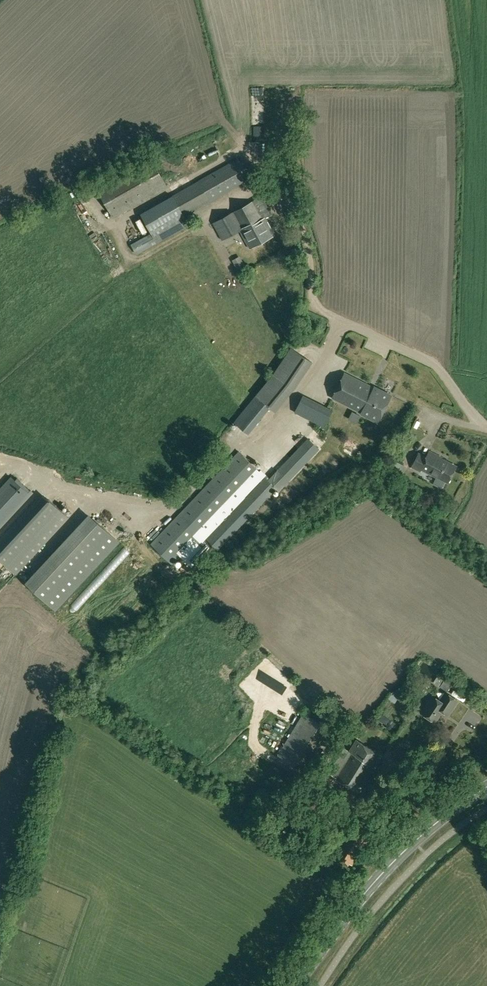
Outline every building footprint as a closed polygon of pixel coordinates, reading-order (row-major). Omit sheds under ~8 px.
[(172,195),(173,196),(183,217),(249,178),(237,157),(172,195)] [(168,187),(152,158),(97,188),(113,218),(168,187)] [(262,196),(213,223),(223,239),(240,230),(265,217),(272,213),(262,196)] [(265,217),(240,230),(249,248),(274,235),(265,217)] [(138,250),(141,255),(160,245),(157,240),(138,250)] [(240,256),(232,260),(240,273),(247,269),(240,256)] [(312,361),(291,347),(274,372),(234,422),(248,434),(270,408),(275,412),(293,391),(295,388),(301,379),(307,370),(306,370),(312,361)] [(374,388),(345,373),(332,397),(361,412),(361,414),(378,422),(391,396),(375,387),(374,388)] [(324,427),(333,410),(303,395),(294,412),(324,427)] [(279,491),(320,449),(308,438),(268,479),(265,477),(206,538),(218,550),(276,489),(279,491)] [(345,449),(357,456),(361,448),(350,442),(345,449)] [(172,564),(261,471),(239,451),(150,544),(172,564)] [(418,454),(411,467),(419,471),(420,470),(436,478),(432,485),(441,490),(445,483),(447,483),(455,467),(440,460),(441,458),(429,452),(425,458),(418,454)] [(393,460),(388,470),(402,477),(407,467),(393,460)] [(32,495),(11,476),(0,488),(0,529),(32,495)] [(67,517),(48,498),(0,549),(0,559),(15,573),(67,517)] [(120,542),(89,514),(24,583),(55,611),(120,542)] [(443,683),(441,687),(448,691),(450,688),(443,683)] [(422,713),(435,722),(442,711),(448,715),(458,701),(446,693),(440,701),(433,696),(422,713)] [(330,729),(304,713),(277,756),(304,772),(330,729)] [(375,768),(383,756),(356,740),(349,751),(344,748),(329,773),(335,777),(359,792),(374,767),(375,768)] [(354,866),(371,836),(349,824),(332,853),(354,866)]
